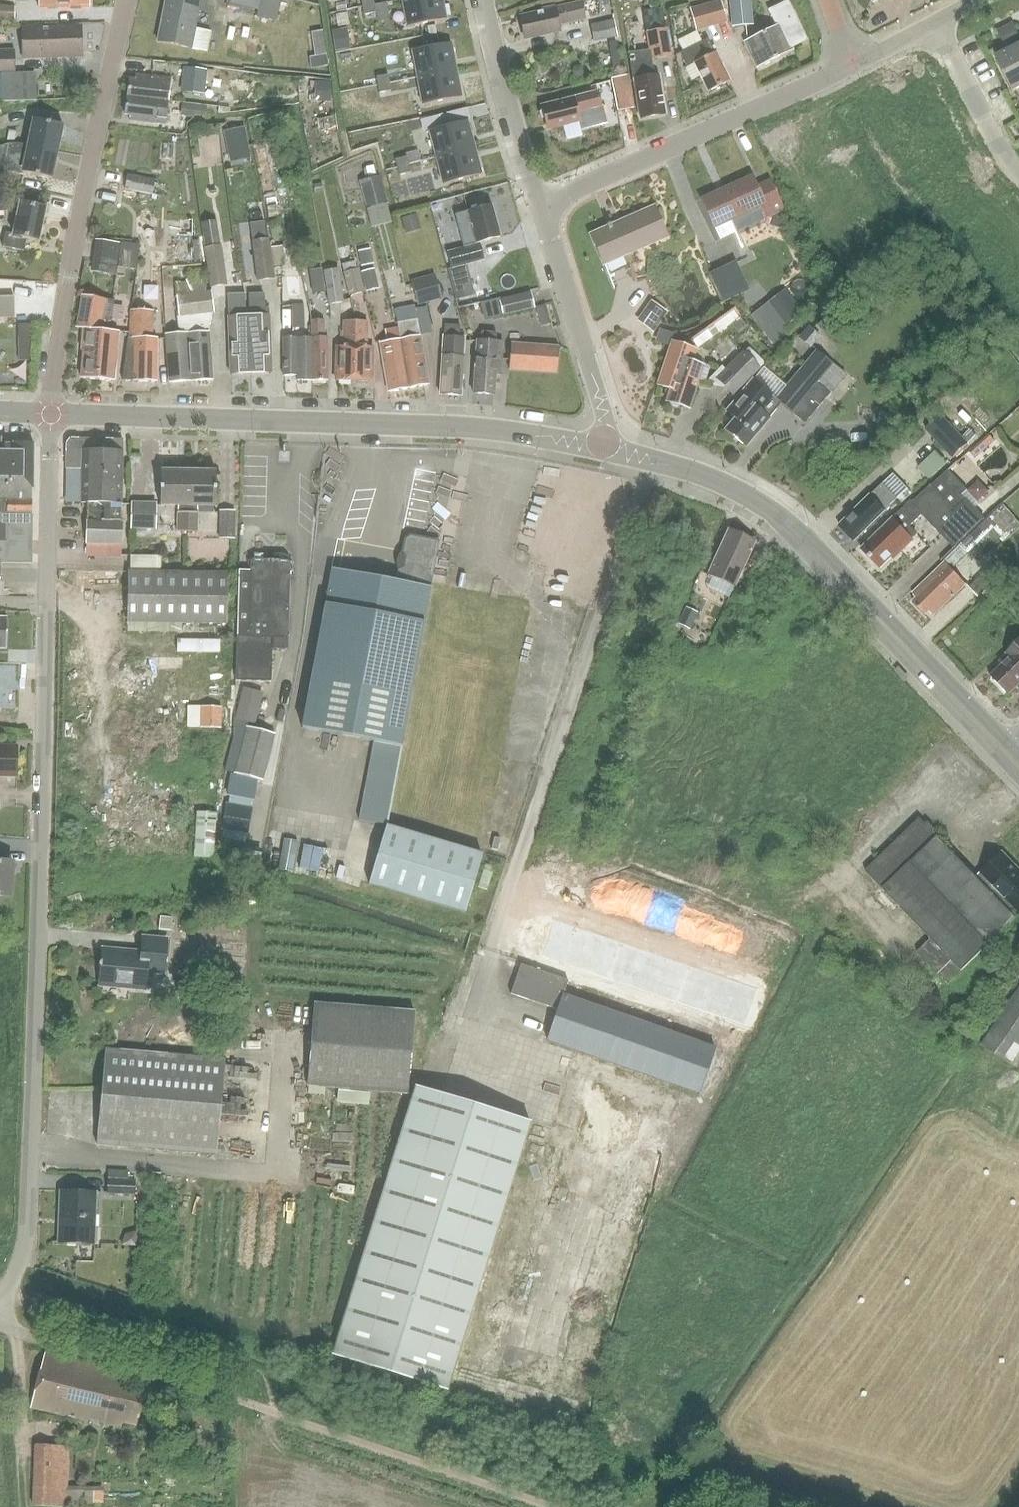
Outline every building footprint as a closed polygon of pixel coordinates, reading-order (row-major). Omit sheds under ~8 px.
[(191,49),(195,29),(201,0),(167,0),(158,42),(191,49)] [(279,1),(275,0),(228,0),(228,2),(257,10),(255,16),(274,21),(279,1)] [(407,27),(446,19),(442,0),(402,0),(407,27)] [(693,8),(699,31),(730,23),(724,0),(721,0),(693,8)] [(731,27),(753,25),(751,0),(729,0),(731,27)] [(555,8),(555,6),(540,9),(541,12),(520,17),(525,39),(560,32),(558,25),(585,19),(581,2),(555,8)] [(773,29),(745,42),(758,68),(794,51),(792,48),(807,41),(788,3),(771,11),(778,26),(773,29)] [(374,5),(368,6),(362,7),(364,15),(376,13),(374,5)] [(613,17),(590,22),(594,40),(617,35),(613,17)] [(650,51),(630,54),(641,119),(666,115),(659,75),(654,76),(651,60),(672,57),(667,29),(666,29),(664,20),(645,23),(650,51)] [(1006,26),(1012,38),(1018,35),(1018,33),(1014,23),(1014,22),(1006,26)] [(22,58),(77,56),(77,49),(83,49),(82,32),(76,33),(76,26),(21,28),(22,58)] [(1006,26),(998,30),(998,31),(1004,42),(1012,38),(1006,26)] [(346,28),(331,31),(334,51),(349,48),(346,28)] [(195,29),(191,49),(206,52),(210,32),(195,29)] [(730,82),(709,39),(680,53),(687,68),(695,64),(709,92),(730,82)] [(412,50),(417,78),(456,70),(451,43),(412,50)] [(1018,88),(1018,52),(1016,46),(997,56),(1014,90),(1018,88)] [(15,73),(15,50),(0,51),(0,74),(15,73)] [(313,57),(309,58),(310,69),(327,67),(326,56),(313,57)] [(574,67),(572,71),(573,76),(577,78),(582,77),(584,73),(583,68),(579,66),(574,67)] [(205,96),(208,71),(184,69),(181,93),(184,93),(183,102),(202,104),(203,95),(205,96)] [(456,70),(417,78),(422,105),(461,97),(456,70)] [(168,102),(168,101),(171,79),(135,74),(135,80),(130,79),(128,97),(168,102)] [(376,77),(378,85),(389,83),(388,75),(376,77)] [(610,79),(616,112),(633,109),(627,76),(610,79)] [(315,82),(315,101),(329,101),(329,82),(315,82)] [(389,83),(378,85),(379,93),(391,91),(389,83)] [(602,107),(597,91),(541,106),(548,131),(580,122),(578,113),(602,107)] [(165,125),(168,102),(128,97),(125,114),(131,115),(130,120),(165,125)] [(182,103),(181,114),(205,117),(207,106),(182,103)] [(602,107),(578,113),(580,122),(582,130),(606,123),(602,107)] [(27,145),(58,151),(63,125),(33,119),(27,145)] [(429,131),(436,158),(474,147),(467,121),(429,131)] [(235,158),(254,155),(250,132),(231,135),(235,158)] [(58,151),(27,145),(18,143),(9,144),(3,171),(23,175),(24,173),(52,179),(58,151)] [(474,147),(436,158),(443,184),(481,174),(474,147)] [(395,160),(397,168),(409,165),(407,157),(395,160)] [(409,165),(397,168),(399,176),(411,173),(409,165)] [(156,179),(127,175),(124,191),(153,195),(156,179)] [(770,181),(757,187),(752,176),(701,200),(715,229),(761,207),(766,218),(783,209),(770,181)] [(368,209),(386,204),(379,177),(360,182),(368,209)] [(322,183),(314,184),(315,193),(323,192),(322,183)] [(8,211),(10,199),(0,198),(0,212),(8,211)] [(6,233),(3,247),(25,251),(27,238),(39,241),(46,208),(20,203),(21,201),(10,199),(8,211),(18,213),(14,235),(6,233)] [(482,260),(478,245),(500,238),(491,205),(456,214),(459,226),(452,228),(454,237),(462,235),(465,248),(447,253),(451,269),(482,260)] [(276,206),(266,207),(267,218),(278,217),(276,206)] [(668,237),(655,207),(591,236),(604,265),(668,237)] [(416,214),(401,218),(404,230),(420,225),(416,214)] [(773,216),(770,225),(779,229),(783,220),(773,216)] [(265,222),(251,224),(253,241),(258,240),(267,239),(265,222)] [(121,264),(138,266),(142,242),(124,239),(121,264)] [(267,239),(258,240),(253,241),(258,281),(274,279),(269,239),(267,239)] [(118,244),(92,241),(88,273),(113,277),(118,244)] [(211,288),(227,285),(221,246),(205,248),(211,288)] [(283,247),(271,249),(273,268),(282,267),(281,261),(285,261),(283,247)] [(712,271),(726,300),(753,287),(738,258),(712,271)] [(342,264),(349,295),(363,292),(356,261),(342,264)] [(342,301),(337,267),(323,269),(328,303),(342,301)] [(378,286),(373,267),(361,270),(366,290),(378,286)] [(175,285),(179,318),(214,313),(211,291),(205,292),(202,270),(187,272),(189,283),(175,285)] [(321,271),(306,273),(310,297),(325,295),(321,271)] [(304,293),(304,273),(291,273),(291,293),(304,293)] [(435,275),(411,281),(417,305),(441,299),(435,275)] [(786,325),(808,310),(791,285),(769,301),(786,325)] [(251,309),(249,309),(249,311),(251,373),(271,372),(270,329),(269,320),(269,311),(269,308),(265,308),(264,294),(250,295),(251,309)] [(499,302),(502,318),(534,311),(531,295),(499,302)] [(0,297),(0,318),(15,318),(14,296),(0,297)] [(89,330),(95,298),(83,296),(77,329),(84,330),(81,352),(83,352),(81,378),(96,380),(99,354),(98,354),(101,330),(89,330)] [(103,320),(107,300),(95,298),(89,330),(101,330),(98,354),(99,354),(96,380),(114,382),(119,332),(108,331),(109,320),(103,320)] [(653,330),(665,310),(650,300),(637,320),(653,330)] [(245,309),(228,310),(231,374),(251,373),(249,311),(249,309),(245,309)] [(736,309),(693,339),(697,345),(731,321),(739,331),(748,325),(740,315),(736,309)] [(153,338),(154,311),(130,311),(130,338),(128,338),(123,381),(157,382),(157,339),(153,338)] [(328,337),(325,337),(325,320),(311,320),(311,337),(311,381),(328,381),(328,337)] [(354,382),(356,321),(343,321),(342,344),(345,344),(345,348),(337,347),(336,382),(354,382)] [(354,382),(372,382),(373,348),(368,348),(369,321),(356,321),(354,382)] [(396,324),(399,340),(400,339),(419,336),(416,321),(396,324)] [(776,321),(762,331),(772,345),(786,335),(776,321)] [(30,326),(17,326),(18,337),(31,337),(30,326)] [(384,331),(386,341),(397,340),(395,329),(384,331)] [(659,329),(655,341),(668,346),(673,334),(659,329)] [(212,380),(209,332),(166,335),(169,383),(212,380)] [(496,343),(496,333),(482,332),(481,342),(477,341),(474,394),(494,395),(496,374),(499,374),(501,343),(496,343)] [(409,389),(429,385),(420,336),(419,336),(400,339),(409,389)] [(298,381),(311,381),(311,337),(284,338),(284,377),(298,376),(298,381)] [(444,337),(440,395),(461,396),(464,339),(459,338),(444,337)] [(389,393),(409,389),(400,339),(399,340),(380,343),(389,393)] [(687,347),(672,342),(658,385),(671,389),(667,401),(670,402),(672,406),(678,408),(681,406),(689,409),(704,365),(684,359),(687,347)] [(559,347),(511,343),(509,369),(557,373),(559,347)] [(714,375),(732,393),(763,361),(745,343),(714,375)] [(815,349),(775,397),(777,399),(781,403),(805,422),(806,421),(829,393),(817,383),(833,363),(815,349)] [(752,378),(725,411),(735,419),(726,430),(746,447),(769,419),(764,415),(771,406),(776,410),(781,403),(777,399),(775,397),(752,378)] [(954,458),(969,443),(963,437),(941,415),(926,430),(954,458)] [(970,429),(963,437),(969,443),(976,435),(970,429)] [(840,433),(823,435),(824,442),(833,441),(833,443),(841,443),(840,433)] [(977,459),(996,441),(990,434),(970,451),(977,459)] [(32,563),(33,516),(32,516),(32,489),(33,489),(34,444),(14,443),(14,445),(1,445),(1,438),(0,438),(0,563),(32,563)] [(82,468),(82,503),(88,503),(87,544),(121,544),(122,520),(108,520),(108,504),(121,504),(123,441),(105,440),(105,451),(83,451),(82,468)] [(939,448),(922,464),(934,476),(951,460),(939,448)] [(188,531),(188,472),(161,471),(160,506),(177,506),(176,531),(188,531)] [(188,531),(198,532),(199,507),(216,507),(216,472),(188,472),(188,531)] [(899,498),(909,489),(894,474),(884,483),(899,498)] [(884,483),(872,495),(887,510),(899,498),(884,483)] [(894,518),(862,549),(881,569),(893,557),(895,559),(915,540),(913,538),(918,534),(911,527),(923,514),(955,548),(986,519),(962,494),(951,505),(932,485),(914,503),(913,501),(895,519),(894,518)] [(872,495),(840,526),(855,541),(887,510),(872,495)] [(130,502),(130,530),(147,530),(148,503),(130,502)] [(1018,531),(1018,522),(1004,506),(946,562),(954,570),(996,531),(1004,539),(1002,541),(1005,544),(1018,531)] [(235,539),(235,511),(219,511),(219,539),(235,539)] [(735,586),(756,542),(729,530),(709,574),(735,586)] [(431,586),(440,541),(410,535),(404,539),(396,581),(331,569),(301,728),(373,741),(358,820),(386,825),(398,760),(431,586)] [(250,559),(250,571),(240,571),(238,636),(236,681),(271,682),(272,650),(288,650),(291,560),(284,554),(266,553),(266,559),(250,559)] [(967,584),(954,570),(946,562),(913,594),(917,598),(913,602),(926,616),(930,612),(934,616),(967,584)] [(993,565),(969,587),(979,597),(1002,575),(993,565)] [(128,571),(128,572),(127,623),(227,624),(228,572),(128,571)] [(700,608),(688,602),(677,624),(690,630),(700,608)] [(1003,665),(991,677),(1009,695),(1018,685),(1018,643),(999,662),(1003,665)] [(255,724),(264,693),(243,688),(235,719),(248,722),(255,724)] [(221,729),(222,707),(201,706),(200,728),(221,729)] [(247,727),(248,722),(235,719),(224,771),(263,782),(275,735),(247,727)] [(17,777),(17,746),(0,745),(0,777),(17,777)] [(196,812),(194,858),(214,859),(216,813),(196,812)] [(866,871),(880,886),(872,895),(891,914),(900,906),(932,940),(918,953),(949,985),(1018,917),(1018,869),(1003,853),(978,877),(934,831),(936,830),(929,822),(926,824),(921,819),(866,871)] [(462,913),(481,858),(385,826),(366,881),(462,913)] [(283,839),(277,868),(292,871),(297,842),(283,839)] [(314,869),(319,847),(308,845),(303,867),(314,869)] [(12,898),(14,862),(0,861),(0,898),(12,898)] [(160,916),(158,930),(171,931),(172,918),(160,916)] [(553,920),(540,957),(745,1026),(757,989),(553,920)] [(145,989),(147,971),(164,973),(167,939),(143,937),(142,953),(103,949),(100,985),(145,989)] [(716,1049),(564,995),(569,981),(521,965),(511,994),(557,1010),(547,1040),(700,1094),(716,1049)] [(1018,1052),(1018,991),(983,1045),(1011,1064),(1018,1052)] [(416,1012),(314,1003),(307,1087),(408,1096),(416,1012)] [(226,1060),(105,1049),(96,1145),(217,1156),(226,1060)] [(448,1392),(473,1311),(531,1123),(415,1087),(331,1356),(448,1392)] [(108,1173),(107,1194),(134,1195),(135,1180),(127,1180),(128,1174),(108,1173)] [(59,1243),(94,1244),(95,1193),(60,1192),(59,1243)] [(137,1425),(146,1387),(126,1382),(128,1373),(45,1353),(31,1408),(92,1423),(93,1421),(121,1428),(123,1422),(137,1425)] [(88,1434),(85,1446),(95,1448),(98,1437),(88,1434)] [(70,1446),(36,1444),(33,1506),(59,1506),(66,1506),(70,1446)]
